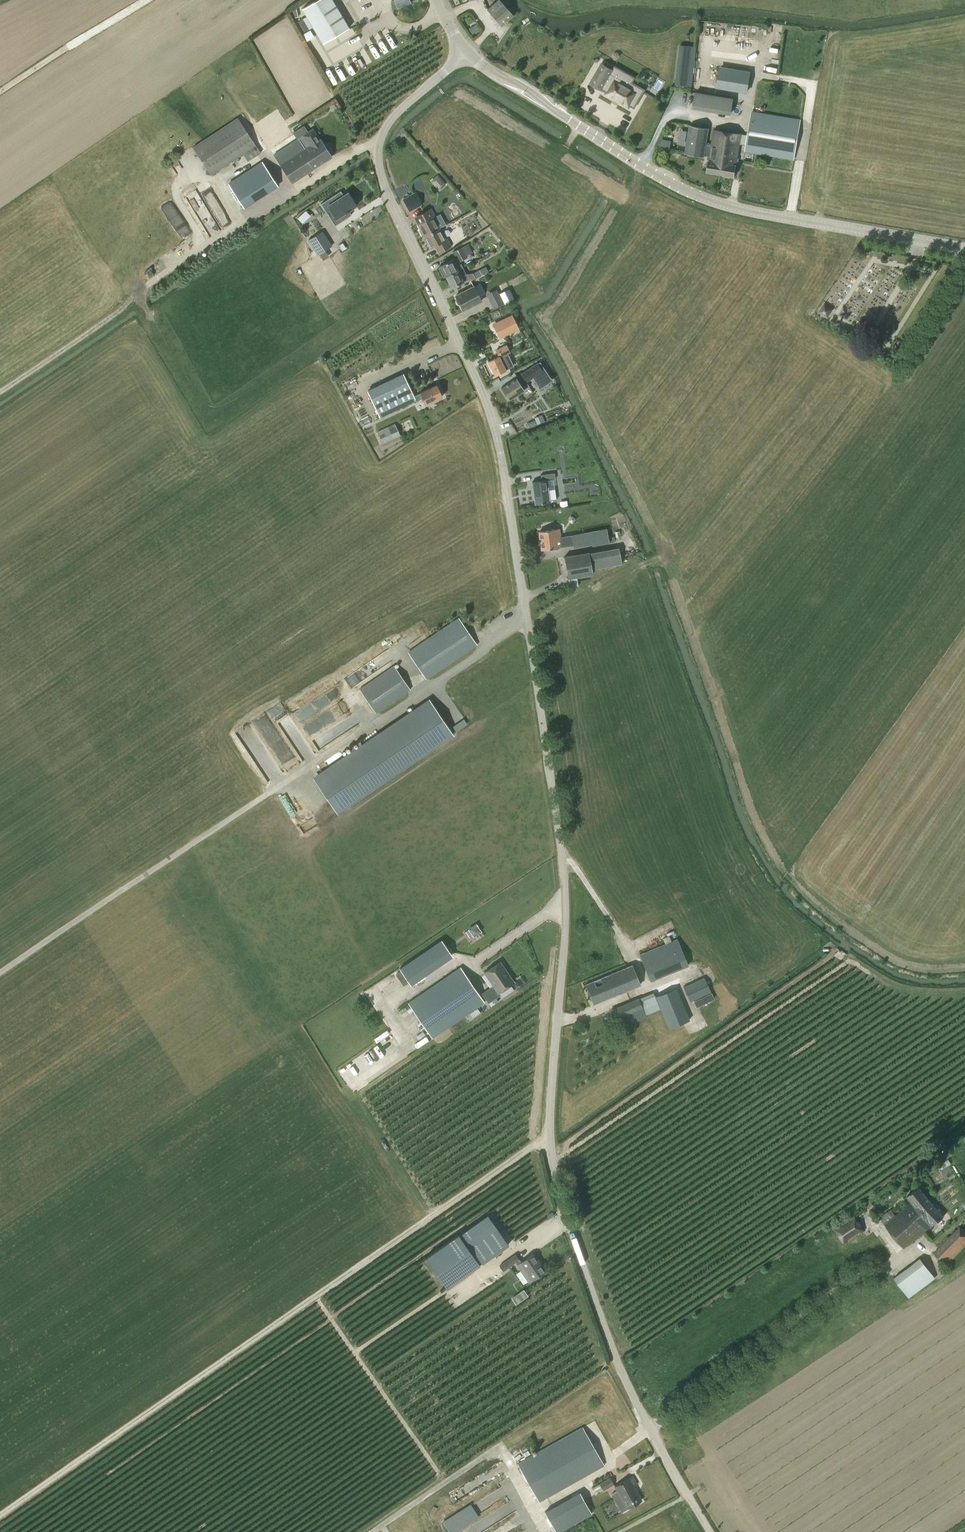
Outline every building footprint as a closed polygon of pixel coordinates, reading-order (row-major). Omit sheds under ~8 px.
[(312,26),(338,11),(332,0),(317,0),(302,8),(312,26)] [(513,15),(500,0),(498,0),(487,10),(501,26),(513,15)] [(323,42),(348,28),(338,11),(312,26),(322,43),(323,42)] [(303,18),(298,22),(304,32),(309,29),(303,18)] [(680,46),(675,85),(691,87),(696,48),(680,46)] [(603,89),(612,73),(616,67),(615,66),(613,70),(602,64),(591,83),(602,90),(603,89)] [(717,87),(747,92),(749,75),(719,70),(717,87)] [(631,82),(630,84),(612,73),(603,89),(607,91),(606,94),(614,99),(615,98),(620,101),(619,102),(629,107),(630,105),(634,108),(644,90),(631,82)] [(733,98),(696,92),(693,107),(731,113),(733,98)] [(749,135),(717,130),(710,172),(734,176),(739,144),(747,146),(746,152),(794,159),(800,120),(752,112),(749,135)] [(248,161),(251,159),(260,153),(237,117),(192,147),(211,175),(243,154),(248,161)] [(710,172),(717,130),(714,130),(712,146),(706,145),(708,128),(690,126),(686,153),(703,156),(703,153),(710,154),(707,172),(710,172)] [(312,129),(274,155),(280,164),(279,164),(292,183),(332,157),(320,139),(319,139),(312,129)] [(277,185),(262,162),(228,184),(243,207),(277,185)] [(437,175),(430,181),(438,191),(446,185),(437,175)] [(330,208),(339,223),(351,215),(348,211),(356,206),(348,192),(343,195),(341,191),(321,203),(325,211),(330,208)] [(404,200),(410,211),(422,205),(416,194),(404,200)] [(424,237),(439,228),(433,217),(435,216),(431,209),(418,215),(422,223),(417,225),(420,230),(419,230),(422,236),(423,235),(424,237)] [(445,239),(439,228),(424,237),(424,238),(423,238),(426,244),(427,243),(430,248),(435,246),(438,252),(451,246),(447,238),(445,239)] [(322,231),(308,240),(317,255),(332,246),(322,231)] [(444,277),(445,276),(461,268),(463,267),(460,261),(467,257),(462,247),(452,252),(455,259),(453,260),(453,259),(439,266),(441,269),(440,270),(444,277)] [(461,268),(445,276),(451,288),(468,280),(469,282),(488,272),(485,267),(473,273),(466,274),(463,267),(461,268)] [(459,304),(462,311),(481,301),(474,286),(455,296),(456,298),(455,300),(457,304),(459,304)] [(486,294),(493,308),(503,303),(499,294),(497,289),(486,294)] [(508,289),(499,293),(504,303),(513,299),(508,289)] [(824,304),(819,311),(827,316),(832,309),(824,304)] [(512,314),(492,324),(499,338),(519,329),(512,314)] [(499,356),(488,361),(495,375),(498,373),(500,377),(507,373),(511,371),(509,368),(512,366),(506,354),(510,352),(506,345),(496,350),(499,356)] [(526,381),(532,377),(539,388),(552,380),(540,362),(501,387),(509,399),(529,386),(526,381)] [(425,405),(442,396),(436,384),(414,396),(403,373),(367,390),(379,417),(415,400),(416,401),(421,398),(425,405)] [(540,415),(535,418),(537,424),(543,421),(540,415)] [(377,432),(382,443),(400,435),(395,424),(377,432)] [(541,480),(532,482),(535,504),(551,502),(551,500),(556,499),(555,489),(549,490),(548,480),(555,479),(554,473),(540,475),(541,480)] [(541,550),(562,547),(559,528),(539,531),(541,550)] [(571,535),(573,547),(592,544),(592,545),(614,541),(613,536),(608,537),(606,528),(571,535)] [(592,569),(589,552),(564,556),(569,587),(578,586),(576,577),(593,574),(592,569)] [(458,618),(408,652),(426,679),(477,645),(458,618)] [(410,690),(393,665),(359,688),(376,713),(410,690)] [(314,778),(336,811),(416,759),(415,758),(452,734),(429,701),(314,778)] [(476,924),(468,929),(473,937),(481,931),(476,924)] [(650,980),(687,965),(677,939),(639,954),(650,980)] [(408,982),(450,953),(441,940),(399,968),(408,982)] [(498,992),(513,982),(499,962),(484,972),(493,985),(481,993),(488,1003),(492,1000),(496,998),(500,995),(498,992)] [(631,965),(627,967),(585,984),(593,1004),(639,985),(631,965)] [(477,1007),(484,1002),(460,967),(408,1003),(432,1038),(469,1012),(477,1007)] [(703,977),(683,986),(690,1002),(693,1001),(711,992),(703,977)] [(687,1013),(675,985),(655,993),(667,1021),(687,1013)] [(646,1017),(645,1015),(660,1009),(654,992),(638,998),(615,1008),(623,1026),(646,1017)] [(711,992),(693,1001),(696,1007),(714,999),(713,997),(711,992)] [(477,1007),(469,1012),(473,1018),(481,1013),(477,1007)] [(919,1186),(907,1196),(911,1201),(910,1203),(918,1213),(932,1201),(919,1186)] [(932,1201),(918,1213),(930,1227),(944,1216),(932,1201)] [(910,1203),(895,1215),(915,1239),(930,1227),(918,1213),(910,1203)] [(508,1245),(487,1215),(459,1235),(458,1234),(425,1257),(446,1287),(481,1262),(482,1263),(508,1245)] [(834,1229),(843,1243),(864,1229),(855,1215),(834,1229)] [(895,1215),(884,1224),(903,1248),(915,1239),(895,1215)] [(923,1263),(937,1276),(964,1246),(964,1231),(959,1226),(923,1263)] [(516,1264),(516,1265),(527,1281),(545,1270),(534,1254),(521,1262),(515,1254),(499,1265),(503,1271),(515,1263),(516,1264)] [(893,1277),(909,1297),(935,1278),(918,1258),(893,1277)] [(486,1287),(498,1280),(494,1273),(483,1280),(486,1287)] [(524,1289),(511,1298),(516,1305),(528,1296),(524,1289)] [(582,1428),(598,1456),(606,1452),(602,1445),(607,1443),(595,1421),(582,1428)] [(517,1463),(539,1501),(603,1465),(581,1427),(539,1451),(517,1463)] [(611,1493),(622,1512),(642,1501),(637,1493),(635,1494),(631,1488),(637,1484),(632,1476),(614,1487),(616,1490),(611,1493)] [(591,1488),(594,1494),(614,1484),(610,1477),(599,1482),(599,1483),(591,1488)] [(592,1513),(579,1492),(544,1511),(556,1531),(558,1531),(592,1513)]
